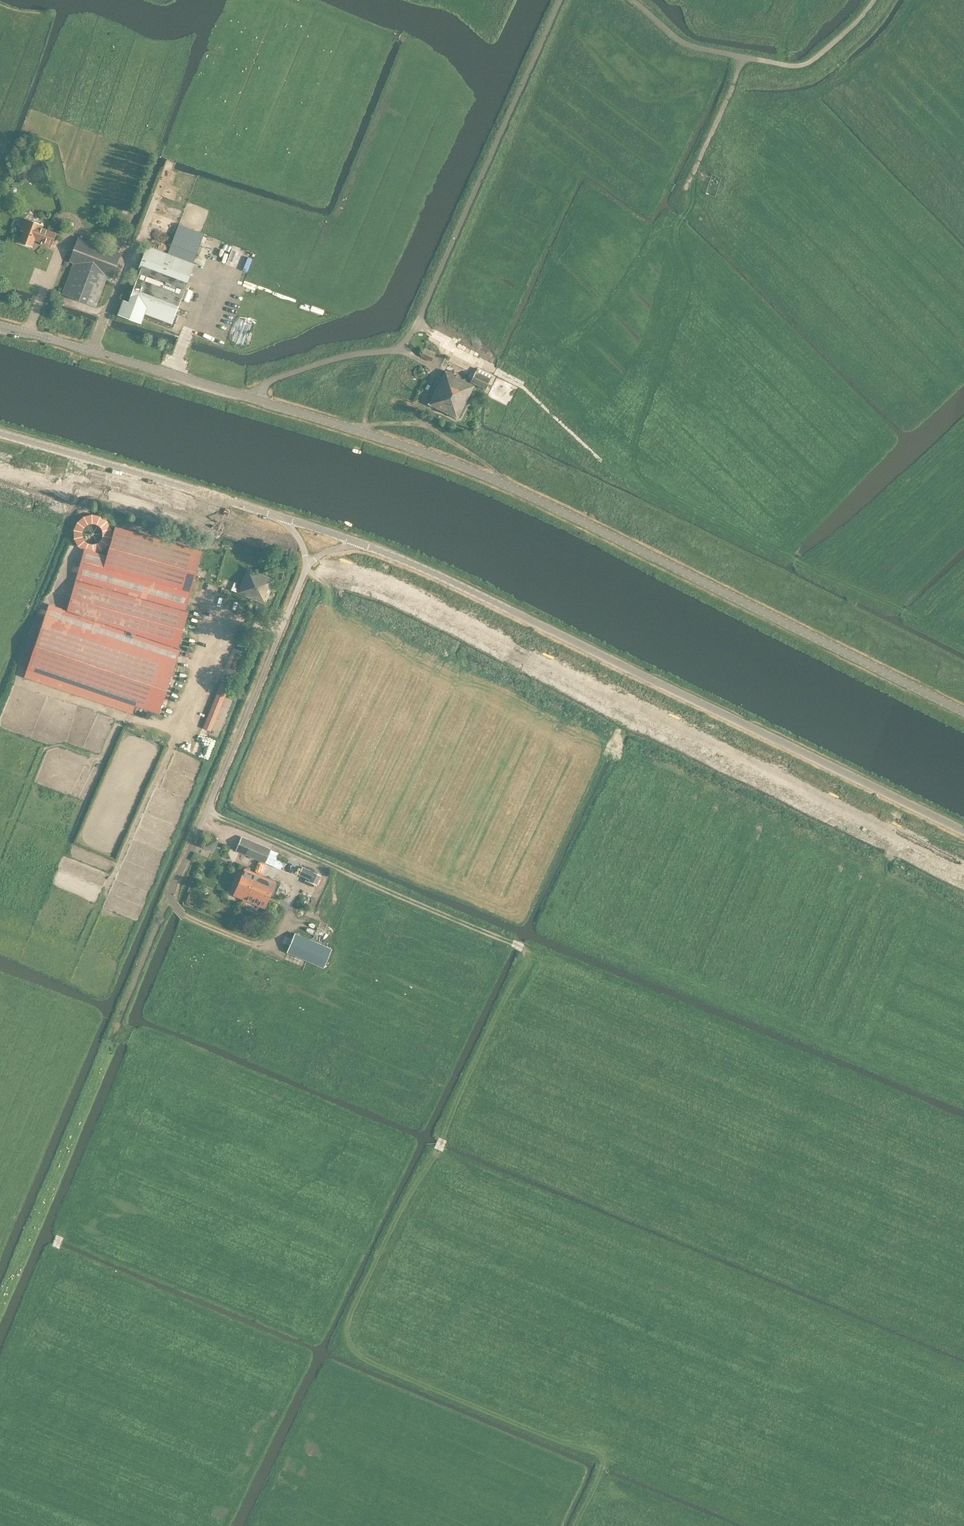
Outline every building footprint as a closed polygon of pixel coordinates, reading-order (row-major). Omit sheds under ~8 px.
[(43,225),(25,218),(20,229),(23,231),(19,241),(32,246),(35,238),(42,240),(41,243),(50,247),(56,233),(42,228),(43,225)] [(96,306),(107,276),(112,277),(121,253),(78,237),(69,261),(74,263),(62,294),(96,306)] [(140,271),(128,302),(123,300),(118,314),(141,323),(143,317),(173,328),(178,315),(175,314),(181,299),(184,300),(188,290),(185,288),(195,264),(147,246),(137,270),(140,271)] [(177,313),(193,318),(194,314),(179,308),(177,313)] [(424,348),(420,356),(431,361),(435,353),(424,348)] [(471,381),(475,373),(445,358),(441,366),(446,369),(471,381)] [(474,385),(470,383),(445,371),(429,403),(458,418),(474,385)] [(476,371),(475,373),(471,381),(485,389),(491,379),(476,371)] [(111,531),(111,527),(110,523),(108,520),(105,517),(103,515),(100,513),(96,512),(91,511),(87,512),(83,513),(80,515),(78,517),(75,520),(73,523),(72,527),(72,531),(73,535),(74,539),(76,542),(79,545),(82,548),(85,549),(88,550),(92,550),(96,550),(99,548),(103,546),(106,544),(108,541),(110,538),(111,535),(111,531)] [(106,556),(84,551),(67,610),(147,637),(178,647),(202,551),(115,526),(106,556)] [(234,582),(231,590),(265,603),(275,579),(247,568),(241,585),(234,582)] [(178,647),(147,637),(67,610),(49,604),(27,668),(159,713),(181,648),(178,647)] [(223,684),(205,728),(211,731),(229,686),(223,684)] [(236,850),(265,862),(267,855),(271,856),(273,856),(275,855),(275,852),(273,851),(270,849),(270,848),(242,836),(236,850)] [(205,848),(215,851),(218,841),(208,838),(205,848)] [(313,872),(302,867),(299,874),(306,877),(310,879),(313,872)] [(245,868),(233,895),(243,899),(242,901),(245,902),(245,900),(264,908),(275,881),(245,868)] [(295,933),(287,952),(300,957),(307,960),(324,967),(331,949),(327,947),(325,946),(295,933)]
